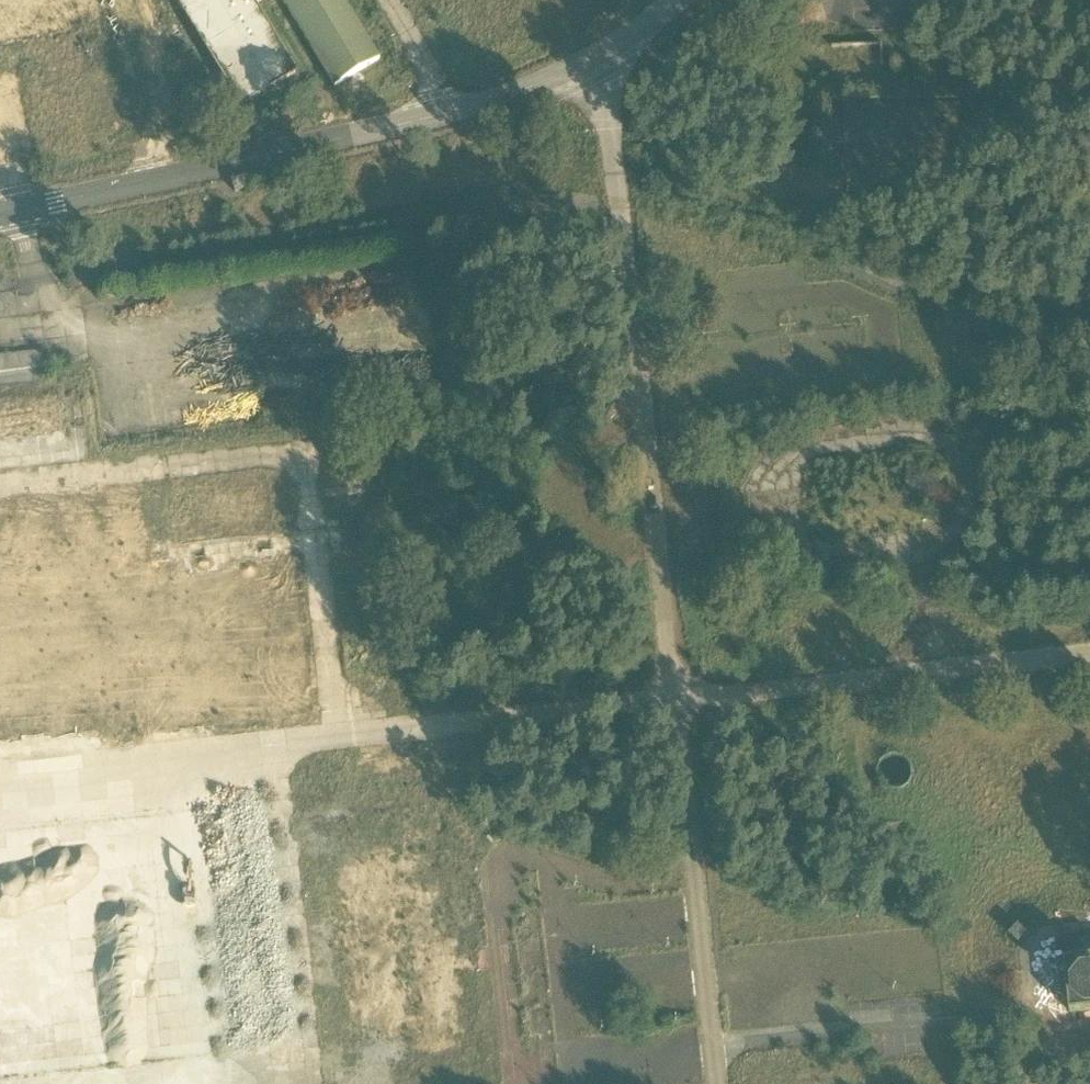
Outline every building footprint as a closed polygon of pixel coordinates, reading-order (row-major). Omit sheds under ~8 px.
[(232,105),(291,77),(254,0),(181,0),(232,105)] [(341,0),(281,0),(326,88),(374,63),(341,0)] [(232,180),(235,192),(247,188),(243,177),(232,180)] [(20,353),(23,365),(44,361),(41,348),(20,353)] [(62,433),(59,400),(0,404),(0,437),(62,433)] [(1010,935),(1019,944),(1027,935),(1019,927),(1010,935)] [(1070,1014),(1089,1012),(1089,941),(1058,945),(1061,964),(1065,963),(1070,1014)]
